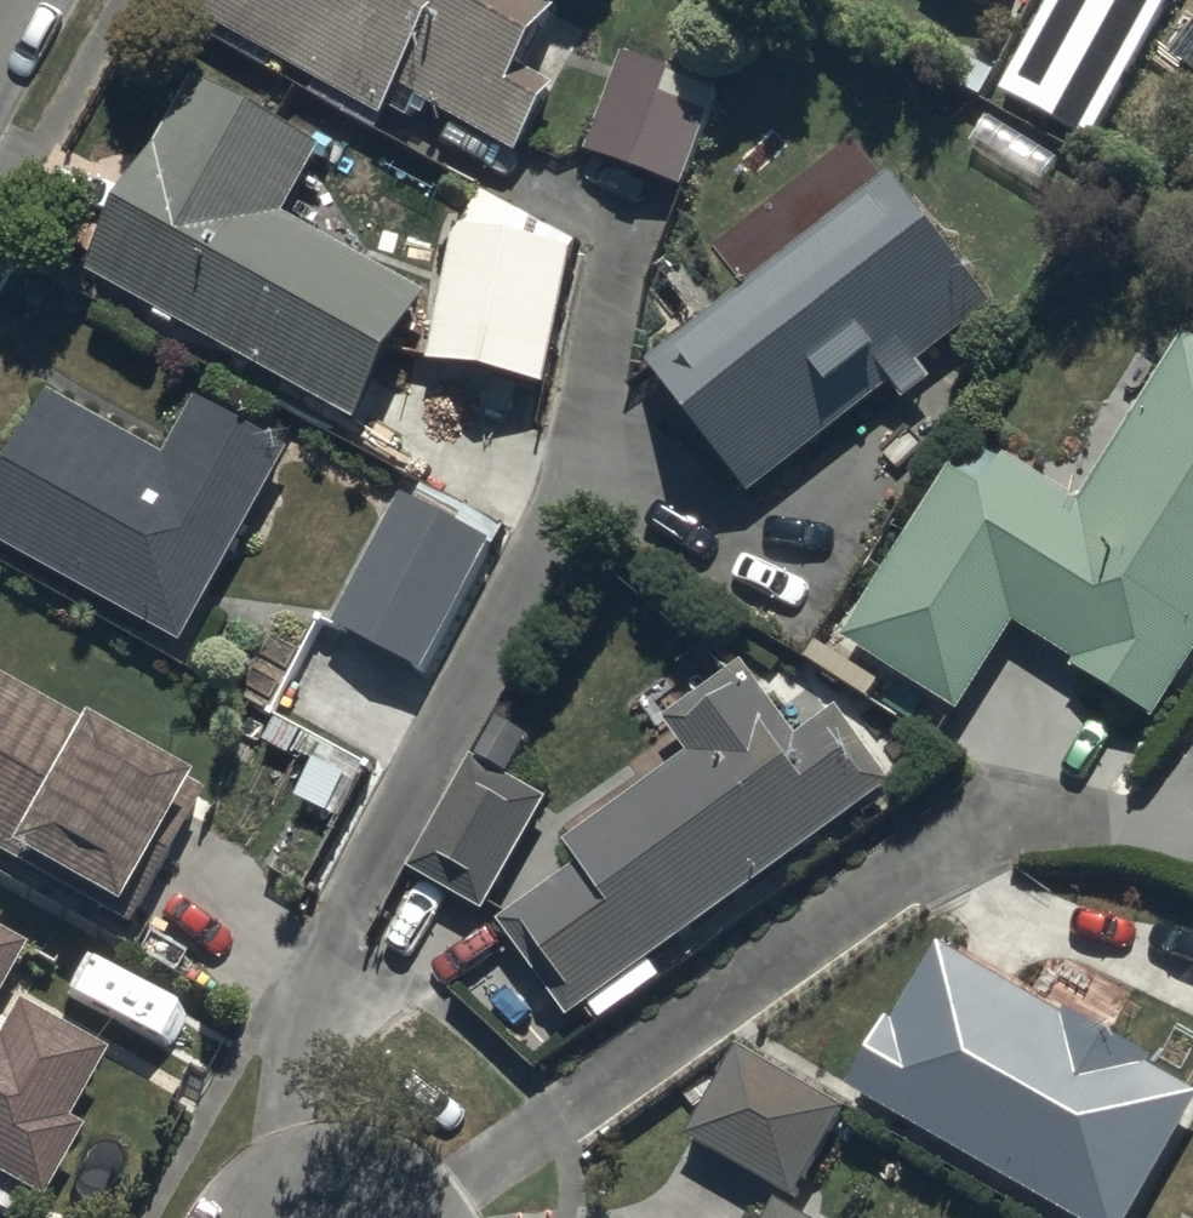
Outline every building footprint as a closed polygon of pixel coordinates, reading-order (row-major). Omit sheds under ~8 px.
[(212,2),(386,105),(402,78),(516,145),(559,74),(528,55),(560,0),(213,0),(212,2)] [(1093,140),(1167,0),(1048,0),(998,94),(1093,140)] [(623,48),(588,144),(685,179),(719,82),(623,48)] [(86,259),(361,415),(432,290),(288,209),(328,139),(197,65),(86,259)] [(647,361),(746,487),(996,291),(897,166),(647,361)] [(460,212),(432,357),(552,380),(581,235),(460,212)] [(1154,714),(1192,651),(1192,329),(1186,325),(1081,492),(977,427),(851,629),(962,699),(1009,625),(1154,714)] [(188,637),(297,441),(201,388),(171,443),(51,377),(0,469),(0,533),(188,637)] [(332,620),(429,668),(497,532),(400,484),(332,620)] [(500,918),(566,1010),(894,774),(840,701),(803,728),(750,654),(667,713),(688,743),(565,831),(584,858),(500,918)] [(127,922),(202,792),(0,677),(0,849),(127,922)] [(413,865),(490,906),(552,792),(474,751),(413,865)] [(28,935),(0,920),(0,987),(28,935)] [(1079,1217),(1129,1217),(1192,1107),(1192,1076),(934,928),(844,1084),(1079,1217)] [(37,1197),(116,1050),(0,988),(0,1177),(37,1197)] [(737,1046),(684,1124),(796,1190),(846,1102),(737,1046)] [(761,1217),(833,1217),(779,1187),(761,1217)]
